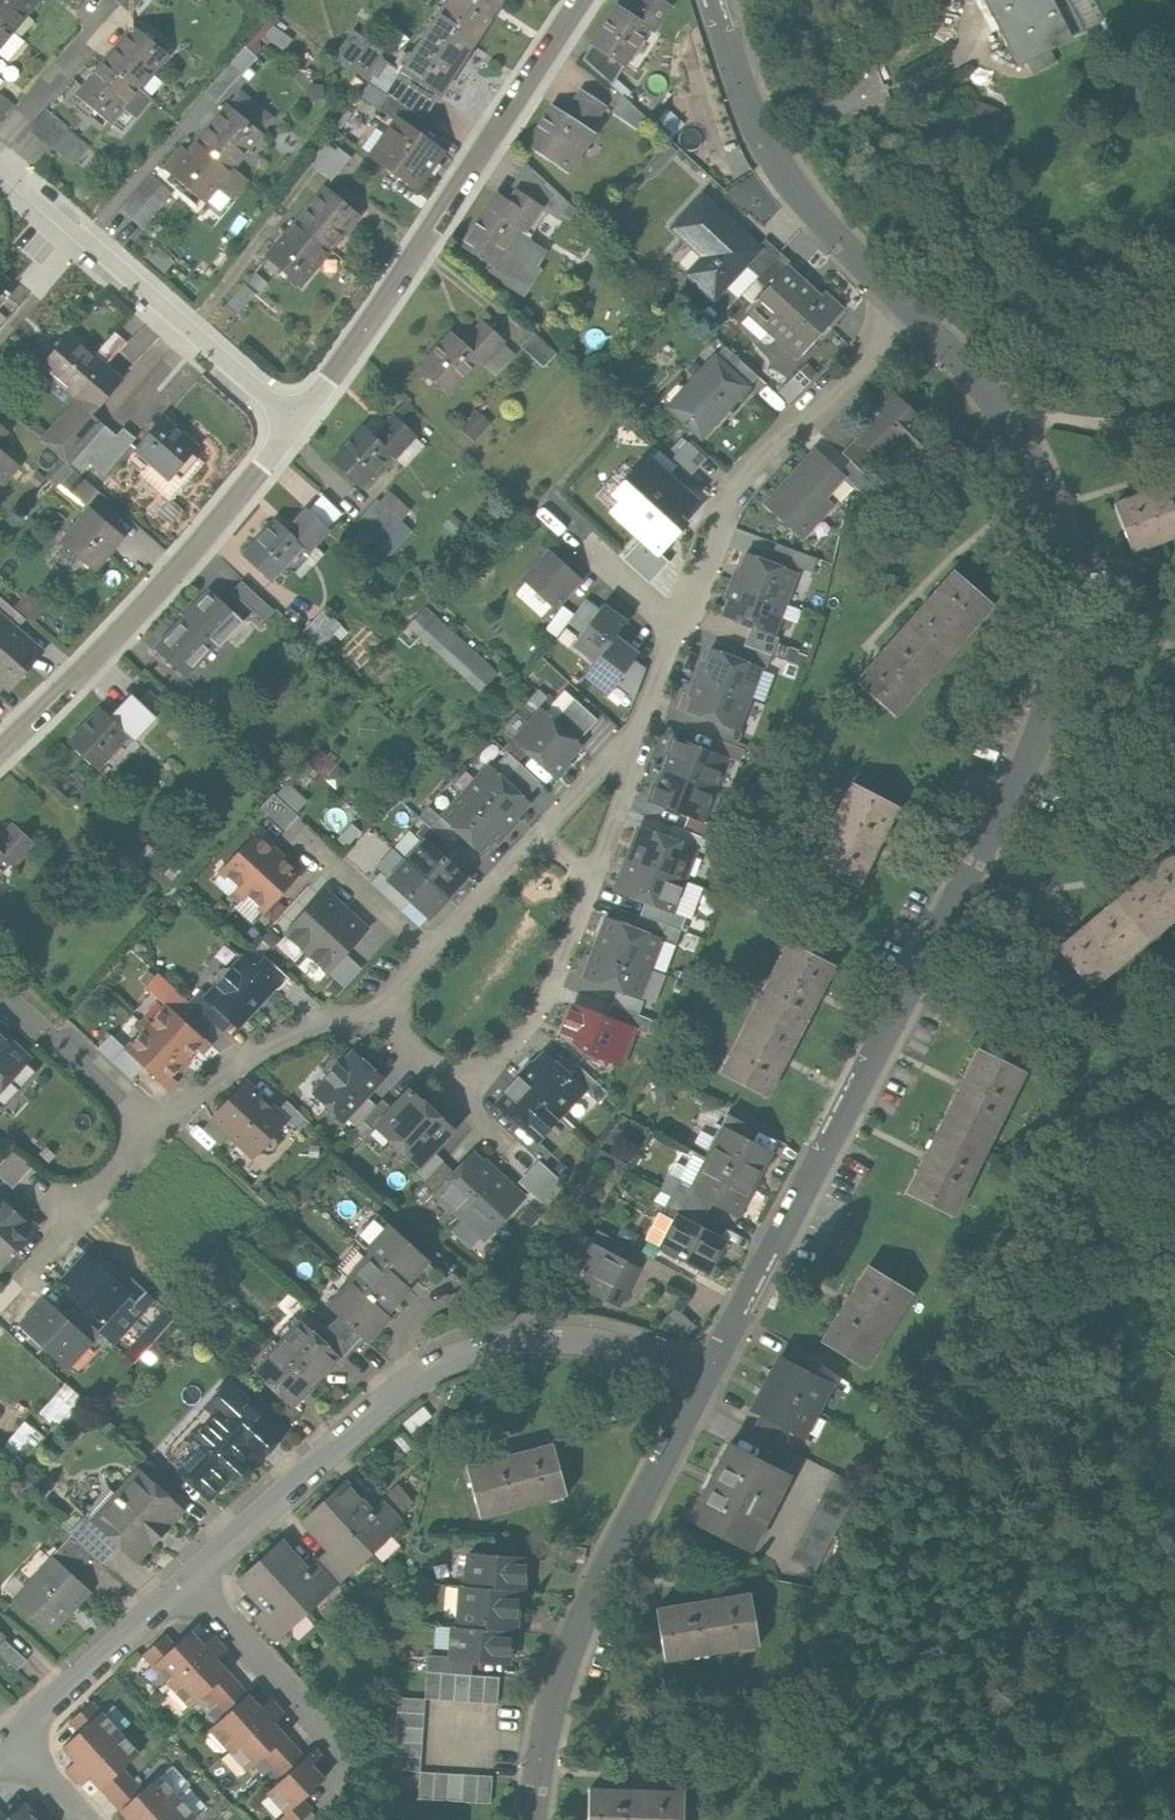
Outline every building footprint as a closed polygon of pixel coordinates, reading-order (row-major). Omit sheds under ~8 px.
[(11,31),(12,30),(37,0),(0,0),(0,22),(11,31)] [(120,5),(130,14),(142,0),(124,0),(120,5)] [(472,44),(501,0),(450,0),(444,8),(462,20),(454,32),(472,44)] [(592,46),(623,66),(648,29),(652,32),(669,6),(659,0),(641,0),(630,15),(618,7),(592,46)] [(992,16),(1003,10),(1010,22),(1006,25),(1026,62),(1050,49),(1083,32),(1066,0),(983,0),(992,16)] [(402,72),(439,96),(472,44),(454,32),(462,20),(444,8),(402,72)] [(7,63),(25,41),(12,30),(11,31),(0,22),(0,58),(7,63)] [(293,40),(272,26),(264,38),(285,51),(293,40)] [(106,61),(138,88),(167,55),(134,28),(106,61)] [(365,80),(374,66),(380,58),(383,52),(352,32),(333,58),(365,80)] [(245,46),(205,94),(216,102),(257,57),(245,46)] [(610,86),(623,66),(592,46),(582,60),(610,86)] [(1050,49),(1026,62),(1033,75),(1057,62),(1050,49)] [(387,96),(402,72),(380,58),(374,66),(365,80),(368,82),(387,96)] [(138,88),(106,61),(77,97),(122,134),(153,100),(138,88)] [(402,72),(387,96),(423,121),(439,96),(402,72)] [(397,120),(415,133),(423,121),(387,96),(368,82),(359,97),(386,115),(396,121),(397,120)] [(323,85),(307,84),(309,101),(325,97),(323,85)] [(199,140),(232,167),(274,118),(241,90),(199,140)] [(576,108),(594,120),(604,106),(580,91),(571,105),(576,108)] [(12,105),(0,94),(0,119),(12,105)] [(646,119),(622,97),(611,112),(636,129),(646,119)] [(569,118),(551,106),(525,146),(567,173),(593,133),(588,130),(594,120),(576,108),(569,118)] [(46,110),(30,129),(76,167),(91,147),(46,110)] [(336,125),(340,129),(352,114),(348,111),(336,125)] [(361,148),(416,188),(442,152),(415,133),(397,120),(396,121),(386,115),(384,119),(383,118),(361,148)] [(232,167),(199,140),(188,153),(181,148),(172,158),(179,164),(171,174),(203,202),(216,186),(230,198),(246,179),(232,167)] [(319,171),(334,151),(323,143),(308,163),(319,171)] [(350,160),(335,149),(334,151),(319,171),(331,180),(350,160)] [(568,203),(525,163),(509,187),(515,191),(516,190),(539,205),(538,206),(558,219),(561,214),(568,203)] [(149,176),(136,190),(148,201),(158,210),(170,196),(149,176)] [(358,215),(325,187),(297,222),(330,249),(358,215)] [(148,201),(136,190),(120,210),(132,220),(148,201)] [(509,201),(496,192),(486,206),(487,206),(462,246),(492,265),(489,271),(501,279),(503,284),(521,295),(539,269),(534,266),(545,250),(529,239),(523,240),(519,237),(538,206),(539,205),(516,190),(515,191),(509,201)] [(687,274),(713,298),(745,264),(759,249),(758,247),(703,196),(674,228),(704,256),(687,274)] [(158,210),(148,201),(132,220),(141,229),(158,210)] [(583,216),(568,203),(561,214),(579,222),(583,216)] [(330,249),(297,222),(268,256),(301,284),(330,249)] [(758,276),(780,253),(765,239),(758,247),(759,249),(745,264),(758,276)] [(764,290),(787,266),(789,268),(792,264),(780,253),(758,276),(754,280),(764,290)] [(746,310),(798,358),(842,310),(823,293),(820,297),(789,268),(787,266),(764,290),(746,310)] [(10,284),(0,275),(0,296),(10,284)] [(253,293),(242,284),(227,305),(238,313),(253,293)] [(462,344),(451,333),(420,367),(447,392),(478,359),(496,377),(515,355),(483,322),(462,344)] [(93,357),(104,367),(126,342),(115,332),(93,357)] [(534,334),(521,348),(543,368),(555,354),(534,334)] [(93,357),(68,335),(41,366),(58,381),(77,398),(86,405),(94,412),(121,381),(104,367),(93,357)] [(715,357),(747,387),(748,388),(758,377),(725,347),(715,357)] [(669,408),(701,437),(747,387),(715,357),(685,390),(690,394),(674,411),(670,407),(669,408)] [(820,373),(806,361),(776,394),(789,406),(820,373)] [(69,467),(103,428),(90,417),(87,421),(79,413),(86,405),(77,398),(58,381),(49,389),(69,407),(40,438),(64,462),(69,467)] [(892,394),(853,434),(856,438),(878,459),(884,464),(899,449),(911,460),(935,435),(892,394)] [(90,417),(94,412),(86,405),(79,413),(87,421),(90,417)] [(458,428),(474,442),(491,424),(475,410),(458,428)] [(425,446),(395,416),(374,438),(364,427),(332,461),(359,486),(390,454),(404,468),(425,446)] [(136,450),(170,479),(197,448),(163,419),(136,450)] [(69,467),(74,472),(79,476),(90,463),(105,476),(136,439),(123,428),(114,438),(103,428),(69,467)] [(864,474),(878,459),(856,438),(842,453),(851,462),(864,474)] [(707,456),(688,439),(672,457),(691,474),(707,456)] [(811,458),(810,457),(766,505),(801,538),(831,505),(825,498),(844,478),(840,474),(816,453),(811,458)] [(0,483),(14,466),(0,454),(0,483)] [(692,500),(647,459),(615,494),(622,502),(612,512),(641,538),(657,553),(658,552),(683,525),(676,518),(692,500)] [(84,507),(97,492),(79,476),(74,472),(69,467),(64,462),(51,478),(84,507)] [(883,491),(864,474),(851,462),(840,474),(844,478),(863,495),(883,491)] [(28,481),(37,488),(45,478),(37,470),(28,481)] [(1151,547),(1174,539),(1174,483),(1115,504),(1133,552),(1151,545),(1151,547)] [(377,499),(356,524),(390,555),(412,531),(401,521),(410,511),(388,491),(379,502),(377,499)] [(341,514),(323,494),(288,532),(276,521),(245,555),(272,581),(303,548),(307,552),(341,514)] [(64,543),(93,569),(120,538),(91,512),(64,543)] [(463,523),(452,514),(443,525),(454,534),(463,523)] [(657,553),(641,538),(622,559),(649,584),(669,562),(658,552),(657,553)] [(769,562),(796,572),(798,567),(802,553),(776,544),(769,562)] [(582,582),(548,550),(521,578),(556,610),(582,582)] [(769,562),(746,553),(738,575),(734,574),(730,584),(785,604),(797,572),(796,572),(769,562)] [(817,559),(802,553),(798,567),(812,573),(817,559)] [(993,607),(954,572),(906,627),(945,661),(993,607)] [(155,650),(185,677),(215,643),(219,646),(253,609),(264,620),(273,610),(241,581),(222,602),(210,590),(155,650)] [(785,604),(730,584),(726,594),(730,595),(721,617),(774,637),(786,604),(785,604)] [(17,631),(19,629),(27,620),(0,597),(0,616),(17,631)] [(581,634),(599,610),(585,600),(574,615),(568,623),(581,634)] [(626,622),(603,605),(599,610),(581,634),(572,645),(596,663),(615,636),(626,622)] [(568,623),(574,615),(562,606),(545,629),(557,637),(568,623)] [(322,607),(299,632),(320,651),(343,626),(322,607)] [(10,691),(45,652),(19,629),(17,631),(0,616),(0,683),(10,691)] [(504,680),(436,618),(421,634),(489,697),(504,680)] [(907,701),(909,702),(945,661),(906,627),(857,683),(895,716),(907,701)] [(744,646),(771,656),(785,661),(790,647),(749,632),(744,646)] [(639,654),(615,636),(596,663),(585,677),(608,694),(615,685),(633,661),(639,654)] [(739,659),(762,668),(766,669),(771,656),(744,646),(739,659)] [(739,659),(710,649),(702,670),(699,669),(695,679),(750,700),(762,668),(739,659)] [(615,685),(634,699),(645,669),(633,661),(615,685)] [(750,700),(695,679),(691,690),(694,691),(686,712),(715,723),(738,732),(750,700)] [(101,709),(69,743),(97,769),(127,737),(131,740),(152,718),(132,699),(113,720),(101,709)] [(552,722),(576,744),(597,720),(574,699),(552,722)] [(552,722),(543,714),(531,727),(528,723),(514,738),(557,778),(565,770),(562,767),(580,748),(576,744),(552,722)] [(738,732),(715,723),(710,736),(737,747),(742,733),(738,732)] [(725,759),(676,740),(665,771),(713,790),(725,759)] [(504,779),(525,798),(540,782),(518,762),(504,779)] [(504,779),(493,769),(481,781),(477,778),(464,793),(507,833),(514,824),(512,822),(529,802),(525,798),(504,779)] [(713,790),(665,771),(659,786),(655,785),(649,801),(701,821),(713,790)] [(898,806),(853,784),(844,801),(842,800),(811,862),(857,886),(898,806)] [(507,833),(464,793),(441,818),(461,836),(481,855),(497,838),(500,841),(507,833)] [(261,807),(286,830),(298,817),(273,794),(261,807)] [(425,823),(451,847),(461,836),(441,818),(428,807),(419,817),(425,823)] [(446,862),(456,851),(451,847),(425,823),(415,834),(424,842),(446,862)] [(673,826),(668,840),(709,855),(714,842),(673,826)] [(14,827),(0,841),(0,873),(9,864),(13,867),(33,845),(14,827)] [(268,836),(259,828),(248,839),(250,841),(221,872),(239,889),(242,892),(278,854),(264,841),(268,836)] [(695,850),(639,829),(627,860),(684,881),(695,850)] [(446,862),(424,842),(407,861),(447,898),(464,879),(446,862)] [(278,854),(242,892),(246,896),(264,912),(293,880),(295,882),(305,871),(296,862),(292,867),(278,854)] [(1172,855),(1114,904),(1147,944),(1174,920),(1174,858),(1172,855)] [(684,881),(627,860),(616,890),(673,912),(684,881)] [(429,917),(447,898),(407,861),(389,881),(411,900),(429,917)] [(411,900),(389,881),(380,872),(371,883),(401,911),(411,900)] [(238,897),(242,892),(239,889),(234,894),(238,897)] [(325,890),(285,933),(307,953),(346,910),(325,890)] [(242,892),(238,897),(241,901),(246,896),(242,892)] [(1059,949),(1092,988),(1147,944),(1114,904),(1059,949)] [(328,973),(368,930),(346,910),(307,953),(328,973)] [(681,930),(640,915),(635,928),(676,944),(681,930)] [(662,939),(606,917),(594,948),(651,969),(662,939)] [(753,1010),(800,1034),(835,966),(790,942),(781,960),(780,959),(753,1010)] [(617,991),(639,1000),(651,969),(594,948),(583,979),(617,991)] [(232,1021),(238,1026),(274,986),(243,958),(232,970),(231,968),(222,969),(216,975),(216,984),(218,986),(208,996),(207,998),(232,1021)] [(166,1006),(177,1017),(187,1006),(156,977),(146,988),(166,1006)] [(207,998),(208,996),(201,990),(190,1003),(222,1032),(232,1021),(207,998)] [(639,1000),(617,991),(612,1005),(639,1015),(644,1002),(639,1000)] [(639,1015),(612,1005),(607,1019),(635,1029),(647,1034),(653,1020),(639,1015)] [(177,1017),(166,1006),(151,1023),(146,1028),(185,1063),(198,1049),(202,1053),(211,1044),(199,1034),(198,1035),(177,1017)] [(607,1019),(572,1006),(563,1032),(576,1037),(574,1042),(584,1051),(595,1055),(595,1062),(605,1065),(609,1060),(622,1065),(635,1029),(607,1019)] [(721,1072),(768,1096),(800,1034),(753,1010),(721,1072)] [(141,1023),(146,1028),(151,1023),(145,1018),(141,1023)] [(142,1032),(146,1028),(141,1023),(137,1027),(142,1032)] [(156,1080),(168,1091),(176,1082),(172,1078),(185,1063),(146,1028),(142,1032),(126,1050),(158,1078),(156,1080)] [(0,1032),(0,1090),(29,1059),(0,1032)] [(1026,1070),(981,1048),(972,1066),(970,1065),(942,1123),(989,1146),(1026,1070)] [(381,1080),(353,1053),(339,1068),(336,1066),(327,1076),(329,1079),(316,1094),(344,1120),(346,1118),(366,1096),(381,1080)] [(567,1075),(544,1054),(529,1071),(526,1068),(519,1076),(561,1116),(585,1091),(567,1075)] [(567,1075),(585,1091),(599,1104),(608,1093),(576,1064),(567,1075)] [(561,1116),(519,1076),(511,1085),(514,1087),(498,1104),(521,1125),(538,1141),(561,1116)] [(272,1137),(287,1121),(245,1083),(212,1119),(254,1157),(260,1150),(265,1154),(271,1154),(276,1148),(276,1141),(272,1137)] [(390,1139),(420,1167),(434,1152),(453,1131),(410,1092),(393,1109),(380,1124),(393,1136),(390,1139)] [(357,1128),(376,1106),(366,1096),(346,1118),(357,1128)] [(364,1141),(380,1124),(393,1109),(383,1100),(376,1106),(357,1128),(353,1132),(364,1141)] [(725,1130),(746,1141),(753,1128),(728,1115),(720,1129),(724,1131),(725,1130)] [(989,1146),(942,1123),(917,1174),(919,1175),(910,1193),(955,1214),(989,1146)] [(553,1155),(538,1141),(521,1125),(511,1136),(543,1165),(553,1155)] [(746,1141),(725,1130),(724,1131),(709,1161),(753,1184),(769,1153),(746,1141)] [(0,1165),(0,1178),(13,1189),(32,1168),(13,1151),(0,1165)] [(424,1183),(443,1163),(444,1162),(434,1152),(420,1167),(414,1173),(424,1183)] [(488,1169),(471,1154),(454,1172),(434,1194),(459,1217),(499,1174),(491,1166),(488,1169)] [(713,1202),(737,1215),(753,1184),(709,1161),(694,1188),(693,1192),(713,1202)] [(434,1194),(454,1172),(443,1163),(424,1183),(414,1195),(424,1204),(434,1194)] [(499,1174),(459,1217),(485,1241),(525,1197),(499,1174)] [(671,1196),(707,1215),(713,1202),(693,1192),(694,1188),(679,1180),(671,1196)] [(0,1195),(0,1226),(16,1209),(0,1195)] [(679,1217),(700,1228),(707,1215),(671,1196),(661,1214),(677,1222),(679,1217)] [(36,1228),(16,1209),(0,1226),(0,1268),(36,1228)] [(663,1248),(707,1271),(723,1240),(700,1228),(679,1217),(677,1222),(663,1248)] [(403,1284),(404,1283),(411,1275),(414,1279),(430,1262),(389,1224),(365,1250),(369,1253),(369,1252),(403,1284)] [(590,1243),(620,1259),(627,1246),(597,1230),(590,1243)] [(590,1243),(579,1237),(560,1274),(619,1304),(620,1302),(617,1301),(623,1290),(621,1289),(627,1277),(629,1278),(634,1269),(637,1271),(638,1268),(620,1259),(590,1243)] [(350,1281),(387,1315),(403,1298),(400,1295),(407,1286),(404,1283),(403,1284),(369,1252),(369,1253),(346,1278),(349,1281),(350,1281)] [(91,1304),(109,1321),(98,1331),(104,1337),(114,1345),(155,1299),(146,1291),(135,1303),(130,1298),(131,1297),(111,1278),(86,1256),(64,1280),(82,1297),(81,1298),(89,1306),(91,1304)] [(914,1293),(870,1266),(824,1342),(867,1369),(877,1351),(878,1352),(914,1293)] [(111,1278),(131,1297),(130,1298),(135,1303),(146,1291),(120,1268),(111,1278)] [(362,1337),(368,1343),(383,1327),(380,1323),(387,1315),(350,1281),(349,1281),(327,1306),(338,1316),(362,1337)] [(62,1318),(44,1301),(22,1325),(67,1366),(89,1342),(62,1318)] [(62,1318),(89,1342),(94,1347),(104,1337),(98,1331),(72,1307),(62,1318)] [(173,1319),(164,1311),(124,1355),(134,1363),(173,1319)] [(328,1327),(351,1348),(362,1337),(338,1316),(328,1327)] [(317,1339),(301,1324),(279,1347),(315,1380),(335,1359),(337,1357),(317,1339)] [(317,1339),(337,1357),(335,1359),(339,1362),(351,1348),(328,1327),(317,1339)] [(153,1345),(141,1359),(154,1371),(166,1357),(153,1345)] [(293,1404),(315,1380),(279,1347),(257,1371),(293,1404)] [(823,1365),(797,1347),(788,1363),(816,1377),(823,1365)] [(788,1363),(779,1358),(766,1384),(817,1411),(831,1385),(816,1377),(788,1363)] [(90,1406),(65,1383),(38,1413),(49,1423),(52,1420),(54,1422),(56,1420),(68,1431),(90,1406)] [(786,1428),(804,1437),(817,1411),(766,1384),(752,1410),(761,1414),(786,1428)] [(281,1435),(227,1385),(209,1405),(216,1412),(187,1443),(193,1448),(182,1460),(198,1474),(192,1481),(209,1497),(250,1452),(258,1459),(281,1435)] [(786,1428),(761,1414),(753,1431),(778,1443),(786,1428)] [(42,1437),(24,1422),(2,1448),(20,1463),(42,1437)] [(468,1467),(480,1515),(499,1510),(500,1512),(568,1495),(554,1445),(468,1467)] [(692,1518),(752,1550),(790,1476),(730,1445),(692,1518)] [(181,1512),(138,1473),(113,1500),(120,1506),(156,1539),(181,1512)] [(835,1474),(790,1559),(815,1573),(861,1487),(835,1474)] [(324,1502),(371,1553),(391,1535),(370,1512),(371,1510),(346,1483),(324,1502)] [(370,1512),(391,1535),(403,1523),(382,1500),(371,1510),(370,1512)] [(346,1566),(351,1571),(371,1553),(324,1502),(303,1522),(328,1550),(345,1568),(346,1566)] [(156,1539),(120,1506),(101,1525),(101,1526),(121,1545),(137,1560),(156,1539)] [(82,1545),(101,1526),(101,1525),(88,1513),(69,1534),(72,1536),(82,1545)] [(121,1545),(101,1526),(82,1545),(94,1556),(103,1565),(121,1545)] [(72,1536),(52,1558),(74,1578),(94,1556),(82,1545),(72,1536)] [(260,1562),(307,1613),(325,1594),(322,1590),(324,1588),(307,1570),(282,1542),(260,1562)] [(487,1556),(517,1559),(518,1544),(489,1542),(487,1556)] [(338,1582),(351,1571),(346,1566),(345,1568),(328,1550),(317,1560),(338,1582)] [(466,1586),(519,1590),(519,1591),(523,1592),(526,1559),(517,1559),(487,1556),(468,1555),(466,1586)] [(74,1578),(52,1558),(15,1599),(52,1633),(90,1592),(74,1578)] [(325,1594),(338,1582),(317,1560),(307,1570),(324,1588),(322,1590),(325,1594)] [(264,1609),(281,1628),(283,1626),(287,1630),(307,1613),(260,1562),(239,1581),(264,1609)] [(457,1627),(511,1631),(511,1632),(516,1632),(519,1591),(519,1590),(466,1586),(461,1585),(457,1626),(457,1627)] [(686,1656),(686,1658),(759,1646),(751,1595),(658,1610),(666,1659),(686,1656)] [(274,1642),(287,1630),(283,1626),(281,1628),(264,1609),(253,1618),(274,1642)] [(472,1660),(508,1663),(511,1632),(511,1631),(457,1627),(457,1626),(453,1626),(450,1657),(450,1658),(472,1660)] [(152,1666),(171,1687),(220,1643),(213,1636),(203,1645),(191,1631),(174,1646),(152,1666)] [(152,1666),(174,1646),(165,1635),(143,1655),(152,1666)] [(0,1646),(0,1653),(18,1670),(28,1660),(6,1640),(0,1646)] [(171,1687),(190,1707),(206,1693),(228,1673),(216,1659),(226,1650),(220,1643),(171,1687)] [(472,1660),(450,1658),(450,1657),(428,1655),(427,1672),(471,1675),(472,1660)] [(228,1673),(206,1693),(216,1703),(238,1683),(228,1673)] [(429,1674),(427,1701),(498,1706),(500,1679),(429,1674)] [(248,1694),(238,1683),(216,1703),(226,1714),(248,1694)] [(209,1728),(229,1749),(277,1706),(270,1698),(260,1707),(248,1694),(226,1714),(209,1728)] [(395,1770),(422,1772),(427,1701),(400,1699),(395,1770)] [(80,1732),(101,1713),(91,1702),(70,1721),(80,1732)] [(229,1749),(247,1770),(263,1755),(285,1735),(273,1722),(283,1713),(277,1706),(229,1749)] [(65,1770),(72,1777),(120,1734),(101,1713),(80,1732),(63,1747),(76,1760),(65,1770)] [(89,1775),(101,1789),(123,1769),(139,1755),(120,1734),(72,1777),(78,1784),(89,1775)] [(295,1746),(285,1735),(263,1755),(273,1766),(295,1746)] [(305,1757),(295,1746),(273,1766),(283,1777),(305,1757)] [(267,1791),(286,1813),(302,1799),(324,1778),(312,1764),(322,1755),(315,1748),(305,1757),(283,1777),(267,1791)] [(132,1779),(123,1769),(101,1789),(111,1799),(132,1779)] [(419,1799),(491,1805),(493,1778),(422,1772),(419,1799)] [(177,1797),(158,1776),(142,1790),(120,1810),(129,1819),(151,1819),(177,1797)] [(142,1790),(132,1779),(111,1799),(120,1810),(142,1790)] [(684,1793),(590,1790),(589,1819),(683,1819),(684,1793)] [(196,1818),(177,1797),(151,1819),(193,1819),(196,1818)] [(302,1799),(286,1813),(280,1818),(282,1819),(301,1819),(312,1810),(302,1799)] [(23,1807),(9,1819),(36,1819),(23,1807)]
